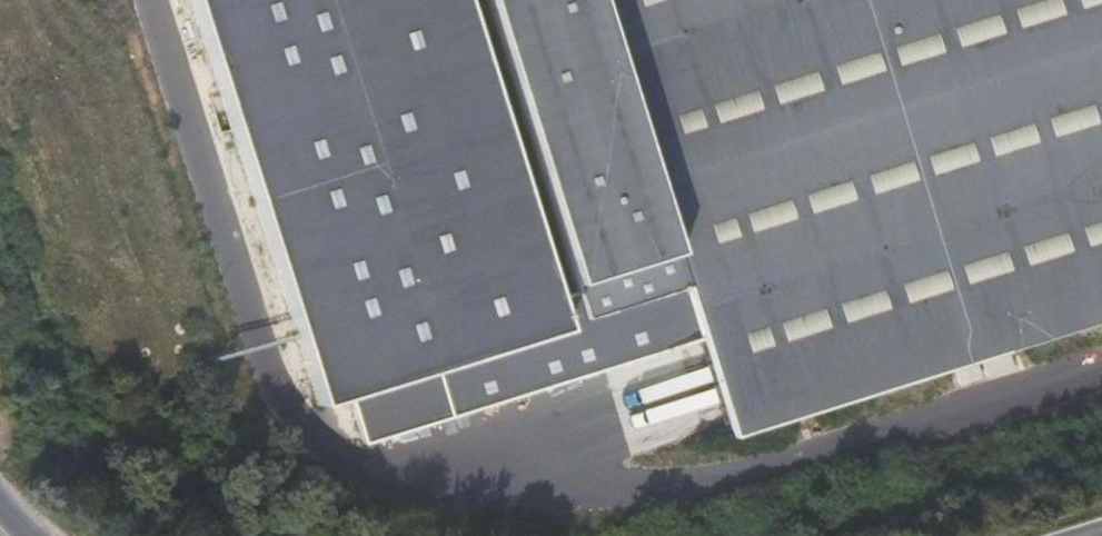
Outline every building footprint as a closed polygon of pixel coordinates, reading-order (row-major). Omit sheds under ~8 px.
[(567,347),(461,0),(192,0),(322,419),(567,347)] [(585,340),(693,309),(730,430),(1101,316),(1101,0),(478,0),(585,340)]
